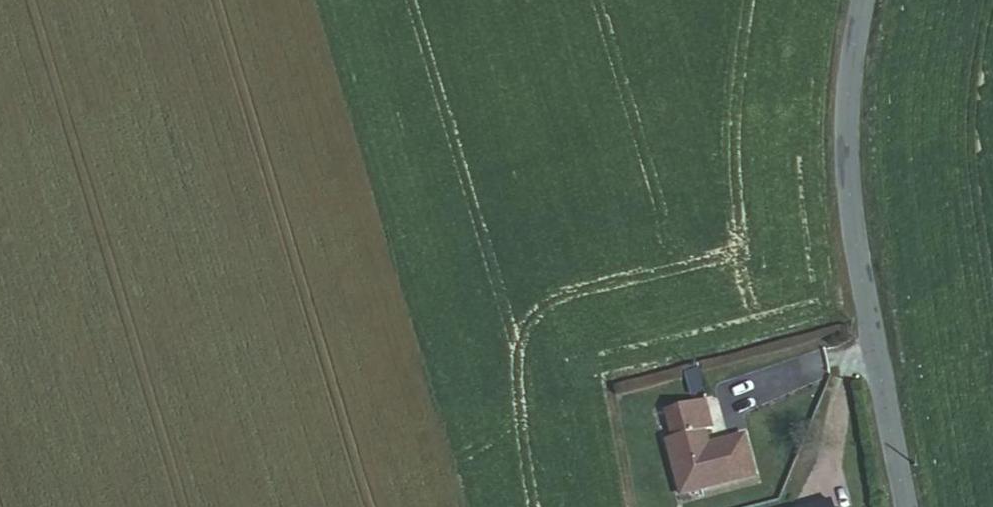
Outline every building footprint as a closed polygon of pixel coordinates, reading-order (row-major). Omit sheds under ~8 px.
[(691,397),(705,393),(698,368),(684,371),(691,397)] [(703,429),(712,427),(705,402),(666,412),(672,437),(703,429)] [(679,492),(754,474),(744,436),(707,445),(703,429),(672,437),(666,439),(679,492)]
